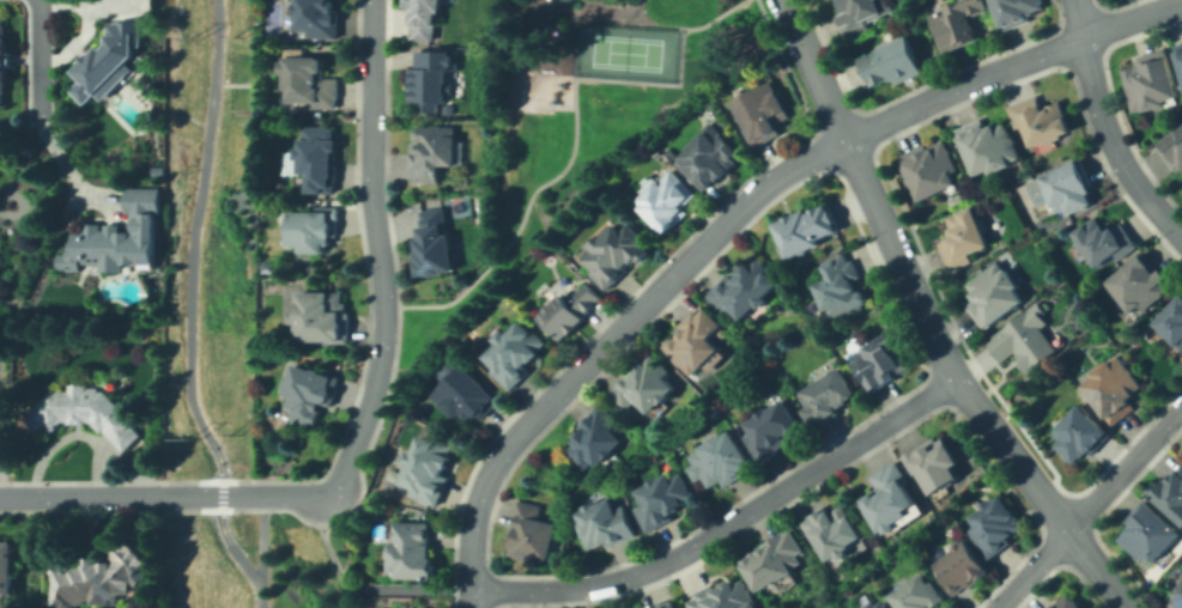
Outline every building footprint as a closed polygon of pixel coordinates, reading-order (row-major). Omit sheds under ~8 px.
[(331,0),(339,0),(339,37),(307,37),(307,28),(298,29),(297,0),(331,0)] [(402,7),(403,0),(441,0),(436,41),(411,38),(414,10),(402,7)] [(853,8),(850,0),(885,0),(891,16),(871,23),(873,28),(855,35),(845,11),(853,8)] [(929,12),(960,0),(985,0),(989,12),(972,18),(981,43),(944,55),(929,12)] [(1002,31),(992,0),(1044,0),(1047,7),(1032,12),(1035,20),(1002,31)] [(4,105),(0,105),(0,10),(5,10),(5,31),(13,31),(13,90),(2,90),(4,105)] [(134,71),(104,99),(97,92),(89,101),(77,87),(86,78),(78,69),(109,39),(109,22),(116,22),(119,20),(134,22),(151,22),(151,41),(144,41),(144,45),(126,62),(134,71)] [(929,69),(897,87),(892,79),(874,90),(859,61),(909,32),(929,69)] [(1172,42),(1181,39),(1181,78),(1172,42)] [(1169,105),(1138,114),(1125,65),(1140,60),(1139,54),(1165,47),(1177,95),(1166,97),(1169,105)] [(449,71),(449,102),(418,102),(418,96),(418,54),(462,54),(462,71),(449,71)] [(323,59),(325,85),(338,85),(339,108),(315,109),(315,101),(290,102),(289,59),(323,59)] [(786,135),(752,147),(733,97),(776,80),(790,117),(781,122),(786,135)] [(1044,95),(1049,108),(1068,99),(1081,130),(1042,147),(1024,104),(1044,95)] [(441,113),(441,104),(451,104),(451,114),(441,113)] [(1156,142),(1181,119),(1181,169),(1181,168),(1180,169),(1156,142)] [(710,189),(679,157),(693,142),(691,141),(711,121),(745,156),(710,189)] [(998,121),(1000,127),(1011,122),(1029,163),(995,178),(992,170),(980,175),(962,135),(989,123),(989,124),(998,121)] [(338,127),(338,142),(343,142),(343,194),(308,194),(308,178),(290,178),(290,153),(299,153),(299,139),(309,139),(309,127),(338,127)] [(459,141),(459,169),(445,169),(445,181),(419,181),(420,172),(413,172),(413,154),(425,154),(425,140),(418,140),(418,129),(459,129),(459,141)] [(898,157),(934,139),(939,148),(945,145),(960,178),(957,180),(964,194),(952,200),(948,191),(921,203),(898,157)] [(1103,201),(1073,213),(1069,203),(1056,208),(1043,176),(1086,159),(1103,201)] [(695,190),(697,197),(685,208),(691,213),(666,238),(641,213),(638,195),(641,193),(636,188),(651,174),(659,181),(663,176),(659,172),(667,164),(695,190)] [(163,175),(148,175),(148,165),(163,165),(163,175)] [(92,224),(126,224),(126,184),(152,184),(152,190),(165,190),(165,226),(153,226),(153,233),(160,233),(160,261),(129,261),(129,270),(84,270),(84,278),(66,276),(66,261),(75,261),(75,230),(92,230),(92,224)] [(824,196),(845,230),(793,261),(771,225),(796,209),(798,212),(824,196)] [(936,243),(953,235),(946,219),(972,206),(993,245),(990,251),(952,272),(936,243)] [(332,207),(332,243),(327,243),(327,256),(303,256),(303,243),(286,243),(286,211),(315,211),(315,207),(332,207)] [(449,211),(450,253),(453,253),(453,272),(423,273),(420,212),(449,211)] [(1098,215),(1104,223),(1110,219),(1117,230),(1125,224),(1141,245),(1125,259),(1121,253),(1103,266),(1077,231),(1098,215)] [(641,218),(659,239),(650,247),(656,254),(614,291),(589,262),(600,253),(594,245),(618,224),(625,232),(641,218)] [(1170,293),(1141,315),(1136,310),(1131,315),(1105,280),(1147,249),(1170,280),(1164,284),(1170,293)] [(828,318),(817,282),(828,279),(823,262),(853,253),(869,306),(828,318)] [(763,256),(786,279),(748,317),(738,306),(732,314),(713,294),(735,273),(741,278),(763,256)] [(968,306),(976,300),(965,284),(1001,259),(1011,273),(1017,268),(1026,284),(1019,288),(1029,303),(984,333),(968,306)] [(590,280),(610,299),(568,341),(545,317),(558,304),(545,291),(556,281),(572,298),(590,280)] [(346,296),(346,311),(353,311),(353,340),(350,340),(350,341),(295,340),(295,311),(296,311),(296,306),(299,306),(299,294),(346,296)] [(1152,324),(1181,294),(1181,353),(1152,324)] [(1036,300),(1048,312),(1042,318),(1048,326),(1044,328),(1061,347),(1030,376),(1014,358),(1006,365),(988,343),(1036,300)] [(709,305),(729,324),(716,338),(726,346),(701,372),(671,345),(679,334),(684,338),(690,332),(681,324),(697,308),(702,312),(709,305)] [(487,372),(495,364),(484,354),(511,323),(516,328),(523,320),(552,345),(510,393),(487,372)] [(874,396),(853,365),(857,361),(854,355),(890,329),(911,359),(910,359),(915,366),(874,396)] [(649,354),(673,371),(667,381),(678,388),(657,418),(635,402),(631,409),(613,397),(638,360),(643,364),(649,354)] [(1122,354),(1144,384),(1133,393),(1138,399),(1111,419),(1086,385),(1096,379),(1090,372),(1110,357),(1114,360),(1122,354)] [(503,396),(484,415),(483,414),(477,421),(468,414),(462,420),(438,397),(469,364),(503,396)] [(343,382),(322,436),(295,425),(299,412),(287,407),(291,397),(286,396),(298,365),(343,382)] [(863,396),(816,431),(801,411),(807,406),(800,396),(841,366),(863,396)] [(131,417),(127,421),(143,433),(126,452),(86,418),(79,427),(67,417),(54,432),(34,414),(54,391),(73,387),(97,387),(131,417)] [(746,428),(748,426),(746,422),(784,397),(808,434),(766,461),(746,428)] [(564,451),(584,430),(580,426),(601,403),(622,424),(617,428),(628,439),(599,468),(594,463),(586,472),(564,451)] [(1110,433),(1079,466),(1059,446),(1063,442),(1056,434),(1084,406),(1110,433)] [(756,469),(719,491),(715,484),(703,491),(684,458),(734,430),(756,469)] [(425,434),(440,442),(442,439),(455,445),(454,448),(460,451),(449,473),(455,476),(441,506),(435,503),(434,505),(418,497),(420,493),(401,484),(425,434)] [(936,436),(942,444),(951,438),(968,462),(959,468),(964,475),(935,495),(911,463),(917,458),(914,452),(936,436)] [(908,525),(895,534),(869,494),(881,486),(874,475),(901,457),(916,479),(911,482),(922,500),(911,509),(914,513),(904,519),(908,525)] [(1172,476),(1181,462),(1181,523),(1147,497),(1166,472),(1172,476)] [(661,467),(669,481),(684,473),(699,499),(669,517),(672,522),(650,535),(636,510),(643,506),(635,493),(653,482),(648,475),(661,467)] [(1029,528),(994,557),(975,534),(975,513),(1000,493),(1029,528)] [(1146,499),(1181,533),(1181,535),(1157,564),(1146,555),(1141,560),(1117,539),(1132,523),(1127,519),(1146,499)] [(508,558),(517,524),(513,523),(520,500),(544,506),(540,518),(562,524),(551,561),(539,558),(538,559),(533,558),(529,566),(508,558)] [(616,500),(617,507),(630,505),(637,540),(605,546),(605,548),(586,552),(577,509),(616,500)] [(849,504),(869,535),(834,559),(807,519),(831,505),(836,512),(849,504)] [(426,523),(426,524),(435,524),(435,572),(431,572),(431,577),(393,577),(393,523),(426,523)] [(798,572),(762,589),(746,555),(768,546),(766,542),(795,529),(805,552),(801,554),(805,561),(795,565),(798,572)] [(87,601),(87,607),(55,607),(55,570),(71,570),(71,564),(110,564),(110,546),(126,535),(151,571),(132,584),(132,588),(123,588),(123,601),(87,601)] [(992,572),(957,598),(933,566),(969,540),(992,572)] [(13,591),(0,591),(0,548),(13,548),(13,591)] [(946,601),(936,607),(900,607),(892,596),(927,572),(946,601)] [(760,606),(754,607),(697,607),(695,602),(703,598),(701,589),(738,576),(740,582),(751,578),(760,606)] [(1170,592),(1181,602),(1181,578),(1170,592)] [(1169,602),(1181,587),(1181,607),(1176,607),(1169,602)] [(1069,591),(1083,607),(1049,607),(1069,591)] [(674,597),(677,607),(651,607),(663,604),(662,601),(674,597)] [(883,600),(869,607),(888,607),(883,600)]
